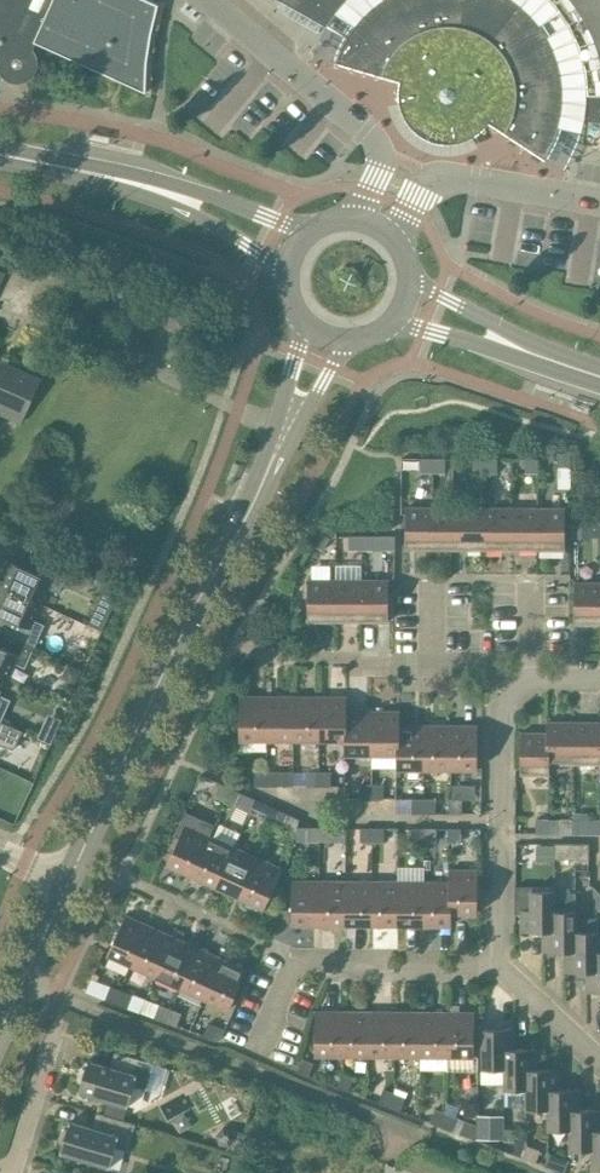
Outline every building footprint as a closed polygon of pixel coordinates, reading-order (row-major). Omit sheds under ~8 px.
[(1,74),(4,76),(7,79),(10,80),(14,81),(18,82),(21,81),(25,80),(29,78),(31,76),(34,73),(36,70),(37,66),(37,62),(37,58),(36,54),(35,52),(33,50),(36,42),(146,92),(148,61),(152,33),(159,4),(150,0),(0,0),(0,72),(1,74)] [(326,26),(327,26),(347,38),(341,50),(336,62),(375,73),(374,75),(389,79),(390,77),(395,78),(402,80),(400,90),(400,99),(402,108),(405,116),(410,124),(416,131),(424,136),(432,140),(441,142),(450,143),(459,142),(468,139),(476,134),(483,128),(489,121),(546,158),(551,149),(557,137),(560,128),(562,121),(587,120),(587,119),(599,122),(599,0),(281,0),(326,26)] [(4,409),(2,413),(21,422),(41,379),(0,360),(0,407),(4,409)] [(571,454),(558,453),(558,467),(571,467),(571,454)] [(422,472),(434,472),(434,458),(422,458),(422,472)] [(446,458),(434,458),(434,472),(446,472),(446,458)] [(474,473),(486,473),(487,459),(475,459),(474,473)] [(498,459),(487,459),(486,473),(498,473),(498,459)] [(539,459),(526,459),(526,473),(538,473),(539,459)] [(433,549),(433,508),(406,508),(406,549),(433,549)] [(459,550),(460,508),(433,508),(433,549),(459,550)] [(486,550),(486,508),(460,508),(459,550),(486,550)] [(512,508),(486,508),(486,550),(512,550),(512,508)] [(538,550),(538,508),(512,508),(512,550),(538,550)] [(565,509),(538,508),(538,550),(565,550),(565,509)] [(331,538),(320,532),(314,544),(324,550),(331,538)] [(350,549),(362,549),(362,536),(350,536),(350,549)] [(374,536),(362,536),(362,549),(374,549),(374,536)] [(0,579),(0,585),(41,603),(48,587),(60,592),(63,585),(68,588),(72,589),(77,589),(82,588),(87,585),(92,582),(94,579),(95,577),(72,566),(69,571),(54,564),(48,577),(9,560),(0,579)] [(308,622),(335,622),(335,580),(308,580),(308,622)] [(335,622),(362,622),(362,580),(335,580),(335,622)] [(362,580),(362,622),(389,622),(389,580),(362,580)] [(599,624),(599,582),(574,582),(574,624),(599,624)] [(20,639),(35,646),(45,625),(34,620),(41,603),(0,585),(0,614),(26,626),(20,639)] [(7,679),(15,662),(26,667),(35,646),(20,639),(14,653),(0,646),(0,675),(7,679)] [(0,675),(0,720),(2,721),(12,700),(0,695),(7,679),(0,675)] [(240,738),(267,738),(267,695),(240,695),(240,738)] [(293,738),(294,695),(267,695),(267,738),(293,738)] [(320,696),(294,695),(293,738),(320,738),(320,696)] [(320,696),(320,738),(345,739),(346,739),(346,710),(347,710),(347,696),(320,696)] [(372,710),(347,710),(346,710),(346,739),(345,739),(345,752),(372,753),(372,710)] [(372,710),(372,753),(397,753),(399,753),(399,724),(400,724),(400,710),(372,710)] [(15,750),(24,731),(2,721),(0,720),(0,745),(15,750)] [(550,764),(574,764),(575,722),(547,722),(547,733),(548,733),(548,764),(550,764)] [(575,722),(574,764),(599,764),(599,722),(575,722)] [(425,725),(400,724),(399,724),(399,753),(397,753),(397,767),(425,767),(425,725)] [(425,767),(451,767),(451,725),(425,725),(425,767)] [(478,725),(451,725),(451,767),(478,768),(478,725)] [(550,774),(550,764),(548,764),(548,733),(547,733),(521,733),(521,774),(550,774)] [(255,785),(267,785),(268,771),(256,770),(255,785)] [(279,771),(268,771),(267,785),(279,785),(279,771)] [(308,785),(320,785),(320,771),(308,771),(308,785)] [(332,771),(320,771),(320,785),(332,785),(332,771)] [(227,800),(233,787),(221,782),(215,795),(227,800)] [(372,797),(373,783),(361,783),(360,797),(372,797)] [(385,784),(373,783),(372,797),(384,798),(385,784)] [(242,792),(233,787),(227,800),(238,805),(244,792),(242,792)] [(412,812),(424,813),(425,798),(413,798),(412,812)] [(425,798),(424,813),(436,813),(437,799),(425,798)] [(463,799),(451,798),(451,812),(463,813),(463,799)] [(273,821),(280,808),(269,803),(263,816),(273,821)] [(290,813),(280,808),(273,821),(284,827),(290,813)] [(179,838),(167,863),(168,863),(192,874),(210,835),(215,825),(186,812),(175,836),(179,838)] [(548,833),(548,820),(536,820),(536,833),(548,833)] [(560,820),(548,820),(548,833),(560,833),(560,820)] [(589,820),(589,833),(599,834),(599,820),(589,820)] [(309,841),(321,841),(321,826),(309,826),(309,841)] [(321,826),(321,841),(333,841),(333,826),(321,826)] [(361,841),(373,841),(373,826),(361,826),(361,841)] [(385,827),(373,826),(373,841),(385,841),(385,827)] [(413,841),(425,841),(425,827),(413,827),(413,841)] [(437,827),(425,827),(425,841),(437,842),(437,827)] [(462,842),(462,827),(449,827),(450,842),(462,842)] [(210,835),(192,874),(216,885),(234,846),(210,835)] [(576,843),(555,843),(555,856),(555,859),(576,859),(590,859),(590,843),(576,843)] [(234,846),(216,885),(240,896),(258,857),(234,846)] [(283,868),(258,857),(240,896),(265,907),(283,868)] [(451,912),(452,912),(478,912),(478,869),(450,869),(450,881),(451,881),(451,912)] [(320,923),(320,880),(293,880),(293,923),(320,923)] [(346,880),(320,880),(320,923),(346,923),(346,880)] [(372,881),(346,880),(346,923),(372,923),(372,881)] [(399,881),(372,881),(372,923),(399,923),(399,881)] [(425,881),(399,881),(399,923),(425,923),(425,881)] [(450,881),(425,881),(425,923),(452,923),(452,912),(451,912),(451,881),(450,881)] [(555,890),(534,890),(534,887),(515,887),(515,913),(522,913),(522,931),(543,931),(543,930),(554,930),(554,911),(555,911),(555,893),(555,890)] [(543,931),(544,951),(565,951),(576,951),(576,931),(577,931),(576,911),(555,911),(554,911),(554,930),(543,930),(543,931)] [(133,964),(151,925),(126,914),(108,953),(133,964)] [(157,975),(174,936),(151,925),(133,964),(157,975)] [(565,972),(587,972),(587,971),(598,971),(598,951),(598,931),(576,931),(576,951),(565,951),(565,972)] [(198,947),(174,936),(157,975),(181,986),(198,947)] [(198,947),(181,986),(205,997),(222,957),(198,947)] [(598,951),(598,971),(587,971),(587,972),(587,992),(599,992),(599,951),(598,951)] [(247,969),(222,957),(205,997),(229,1008),(247,969)] [(117,1002),(122,989),(112,984),(106,998),(117,1002)] [(134,994),(122,989),(117,1002),(129,1007),(134,994)] [(166,1021),(171,1007),(160,1003),(155,1017),(166,1021)] [(183,1011),(171,1007),(166,1021),(177,1025),(183,1011)] [(315,1053),(342,1053),(343,1010),(316,1010),(315,1053)] [(343,1010),(342,1053),(369,1053),(369,1011),(343,1010)] [(369,1011),(369,1053),(395,1054),(395,1011),(369,1011)] [(395,1011),(395,1054),(422,1054),(422,1011),(395,1011)] [(422,1011),(422,1054),(448,1054),(448,1011),(422,1011)] [(475,1011),(448,1011),(448,1054),(475,1054),(475,1011)] [(220,1026),(208,1022),(204,1035),(215,1039),(220,1026)] [(516,1049),(516,1028),(483,1029),(483,1069),(505,1069),(506,1049),(516,1049)] [(505,1089),(527,1089),(527,1070),(538,1070),(538,1069),(538,1049),(516,1049),(506,1049),(505,1069),(505,1089)] [(154,1063),(123,1054),(118,1069),(88,1060),(86,1068),(83,1067),(80,1070),(78,1078),(79,1081),(81,1082),(79,1091),(128,1105),(134,1085),(147,1089),(154,1063)] [(315,1062),(303,1057),(298,1071),(309,1075),(315,1062)] [(527,1089),(527,1109),(549,1109),(549,1090),(560,1090),(560,1089),(560,1069),(538,1069),(538,1070),(527,1070),(527,1089)] [(354,1077),(342,1072),(337,1085),(349,1089),(354,1077)] [(390,1105),(394,1092),(383,1088),(378,1101),(390,1105)] [(549,1130),(570,1130),(571,1130),(571,1110),(582,1110),(582,1109),(582,1089),(560,1089),(560,1090),(549,1090),(549,1109),(549,1130)] [(405,1097),(394,1092),(390,1105),(401,1109),(405,1097)] [(430,1121),(442,1125),(446,1112),(435,1108),(430,1121)] [(570,1130),(571,1150),(592,1150),(593,1150),(593,1130),(599,1130),(599,1109),(582,1109),(582,1110),(571,1110),(571,1130),(570,1130)] [(446,1112),(442,1125),(453,1129),(458,1117),(446,1112)] [(136,1124),(104,1114),(100,1130),(70,1121),(67,1129),(65,1128),(62,1131),(59,1139),(60,1142),(63,1143),(61,1152),(110,1166),(116,1146),(128,1150),(136,1124)] [(476,1135),(500,1135),(501,1115),(477,1114),(476,1135)]
